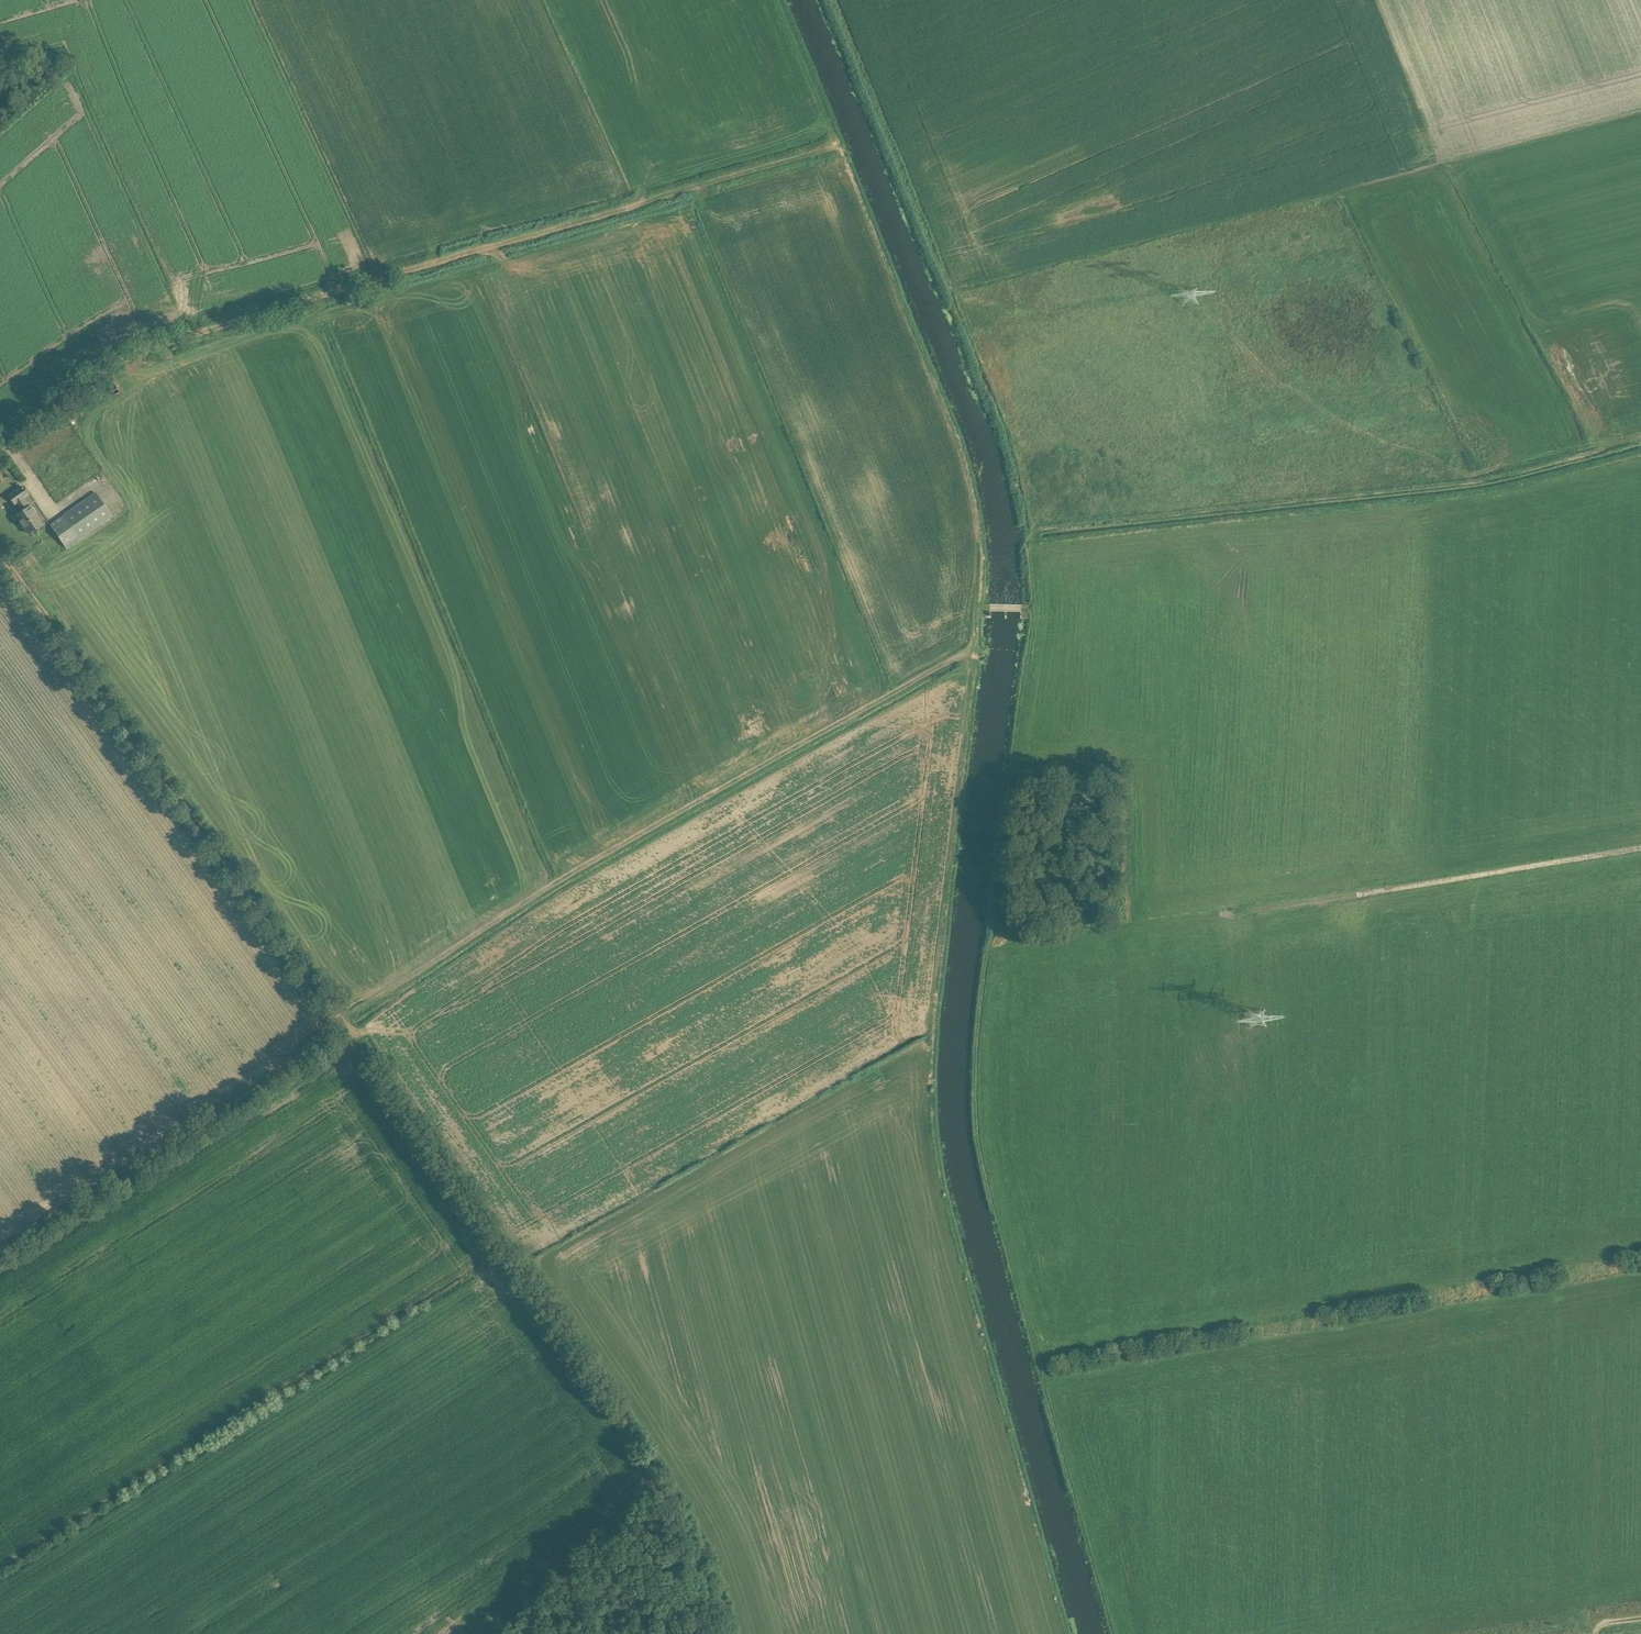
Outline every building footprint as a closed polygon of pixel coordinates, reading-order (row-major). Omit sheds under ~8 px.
[(68,422),(58,420),(57,429),(66,431),(68,422)] [(29,495),(29,494),(23,487),(10,496),(15,504),(17,502),(24,511),(17,516),(29,533),(42,524),(31,507),(29,507),(24,499),(29,495)] [(67,548),(80,539),(81,539),(114,516),(97,492),(64,514),(50,524),(67,548)]
